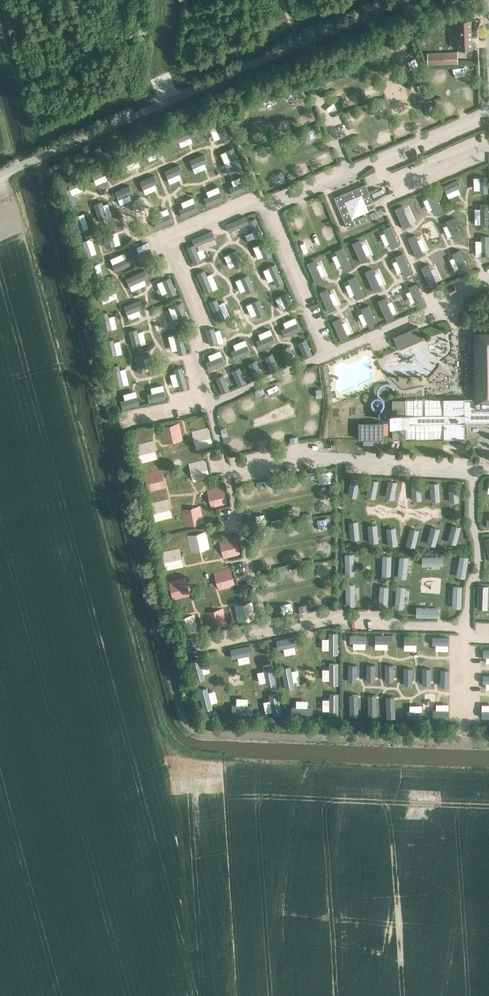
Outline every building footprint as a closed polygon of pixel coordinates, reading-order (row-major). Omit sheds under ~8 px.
[(457,49),(472,49),(471,20),(455,20),(457,49)] [(427,54),(427,64),(457,63),(457,53),(427,54)] [(212,120),(197,126),(201,134),(215,128),(221,143),(228,140),(222,125),(215,127),(212,120)] [(190,139),(187,131),(171,137),(174,145),(190,139)] [(163,151),(159,143),(143,149),(147,157),(163,151)] [(233,149),(225,152),(233,172),(241,169),(233,149)] [(137,162),(133,155),(114,163),(117,170),(137,162)] [(207,164),(204,156),(188,162),(191,171),(207,164)] [(182,174),(179,166),(163,172),(166,180),(182,174)] [(109,175),(106,167),(90,173),(93,182),(109,175)] [(85,185),(82,177),(67,183),(69,190),(61,193),(68,210),(76,206),(70,191),(85,185)] [(158,185),(154,177),(138,183),(141,191),(158,185)] [(456,181),(442,187),(445,195),(460,189),(456,181)] [(248,190),(245,182),(229,189),(232,197),(248,190)] [(365,184),(334,197),(344,219),(347,228),(378,215),(365,184)] [(133,195),(130,187),(113,193),(117,201),(133,195)] [(223,202),(219,193),(203,200),(206,208),(223,202)] [(442,212),(433,193),(425,196),(434,216),(442,212)] [(106,219),(101,203),(93,205),(98,222),(106,219)] [(198,213),(194,204),(178,211),(181,219),(198,213)] [(488,206),(479,206),(479,226),(488,226),(488,206)] [(409,227),(401,207),(394,210),(402,230),(409,227)] [(245,214),(226,223),(229,230),(249,221),(255,235),(262,232),(255,215),(247,218),(245,214)] [(172,224),(169,215),(152,222),(156,230),(172,224)] [(83,232),(78,217),(71,219),(75,235),(83,232)] [(452,219),(445,222),(454,243),(461,240),(452,219)] [(390,228),(382,231),(391,251),(398,248),(390,228)] [(214,236),(211,229),(192,237),(194,242),(185,245),(193,262),(201,259),(194,244),(214,236)] [(115,248),(110,233),(103,235),(107,250),(115,248)] [(360,237),(352,240),(361,261),(368,258),(360,237)] [(423,257),(414,237),(407,240),(415,260),(423,257)] [(488,238),(480,238),(481,258),(488,258),(488,238)] [(271,254),(265,239),(257,243),(262,254),(264,258),(271,254)] [(91,258),(86,242),(79,244),(84,260),(91,258)] [(342,244),(335,247),(343,268),(351,265),(342,244)] [(243,263),(237,248),(229,251),(235,266),(243,263)] [(152,257),(149,250),(135,256),(138,263),(152,257)] [(459,252),(452,255),(460,275),(468,272),(459,252)] [(403,255),(395,258),(404,279),(411,276),(403,255)] [(314,257),(307,260),(315,280),(323,277),(314,257)] [(128,268),(126,260),(112,266),(114,273),(128,268)] [(282,281),(274,261),(268,264),(276,284),(282,281)] [(436,286),(427,266),(420,269),(429,289),(436,286)] [(98,282),(93,267),(86,269),(90,284),(98,282)] [(212,287),(204,268),(197,270),(205,290),(212,287)] [(372,270),(364,273),(373,294),(380,291),(372,270)] [(148,280),(145,272),(125,280),(128,288),(148,280)] [(254,287),(247,272),(239,276),(246,291),(254,287)] [(355,274),(348,277),(356,297),(364,294),(355,274)] [(176,296),(169,280),(162,283),(169,299),(176,296)] [(119,292),(116,285),(96,292),(99,300),(119,292)] [(414,285),(407,288),(415,309),(423,306),(414,285)] [(457,291),(454,285),(447,288),(450,294),(457,291)] [(327,286),(320,289),(328,309),(336,306),(327,286)] [(294,305),(288,290),(280,294),(286,308),(294,305)] [(224,316),(216,296),(209,299),(217,319),(224,316)] [(264,312),(258,297),(250,300),(257,315),(264,312)] [(385,299),(377,302),(386,323),(393,320),(385,299)] [(142,310),(139,302),(123,307),(126,316),(142,310)] [(368,303),(361,306),(369,326),(377,323),(368,303)] [(188,321),(181,304),(173,307),(180,324),(188,321)] [(111,331),(107,314),(99,316),(102,333),(111,331)] [(340,315),(332,318),(341,338),(348,335),(340,315)] [(300,328),(296,320),(280,327),(284,335),(300,328)] [(217,340),(213,325),(205,327),(209,342),(217,340)] [(406,330),(393,336),(399,349),(422,338),(417,325),(406,330)] [(140,347),(136,331),(128,333),(132,349),(140,347)] [(275,340),(271,332),(255,339),(259,347),(275,340)] [(392,399),(392,439),(464,438),(464,421),(488,421),(488,332),(474,332),(475,400),(464,400),(464,398),(392,399)] [(186,355),(181,334),(173,336),(179,357),(186,355)] [(305,336),(297,340),(303,356),(312,352),(305,336)] [(116,357),(113,341),(105,343),(108,359),(116,357)] [(250,350),(246,342),(230,350),(234,358),(250,350)] [(289,344),(281,347),(287,363),(295,360),(289,344)] [(272,351),(264,354),(270,370),(278,367),(272,351)] [(225,361),(221,353),(205,360),(209,368),(225,361)] [(146,373),(142,357),(135,359),(138,375),(146,373)] [(256,358),(247,361),(254,377),(262,374),(256,358)] [(240,365),(232,368),(238,384),(246,381),(240,365)] [(123,389),(119,367),(111,368),(115,390),(123,389)] [(181,369),(173,372),(179,392),(187,390),(181,369)] [(223,372),(215,375),(221,391),(230,388),(223,372)] [(164,393),(147,396),(148,404),(165,401),(164,393)] [(136,399),(120,403),(122,412),(138,408),(136,399)] [(382,422),(358,422),(358,439),(382,439),(382,422)] [(160,427),(164,444),(183,440),(179,423),(160,427)] [(209,427),(191,431),(196,450),(213,446),(209,427)] [(140,464),(157,459),(153,441),(136,445),(140,464)] [(210,478),(205,459),(188,464),(193,482),(210,478)] [(148,493),(165,488),(161,470),(143,474),(148,493)] [(360,478),(350,476),(347,495),(356,497),(360,478)] [(369,478),(366,496),(371,497),(375,498),(378,479),(369,478)] [(397,480),(389,478),(385,497),(393,499),(397,480)] [(411,481),(412,500),(421,499),(420,480),(411,481)] [(438,482),(429,482),(430,501),(440,501),(438,482)] [(458,501),(457,482),(448,483),(449,502),(458,501)] [(228,504),(223,486),(206,490),(211,509),(228,504)] [(155,522),(172,518),(168,499),(151,503),(155,522)] [(185,527),(204,523),(200,506),(181,510),(185,527)] [(350,538),(359,537),(357,519),(348,520),(350,538)] [(369,541),(378,540),(377,523),(368,523),(369,541)] [(456,543),(461,526),(452,523),(447,540),(456,543)] [(440,528),(431,525),(426,542),(435,544),(440,528)] [(397,544),(395,526),(386,527),(388,544),(397,544)] [(415,546),(419,528),(410,526),(406,543),(415,546)] [(206,531),(187,535),(191,553),(209,549),(206,531)] [(219,541),(223,559),(240,555),(236,537),(219,541)] [(166,571),(183,567),(179,549),(162,552),(166,571)] [(344,552),(345,574),(354,574),(353,552),(344,552)] [(381,576),(390,576),(391,555),(382,554),(381,576)] [(399,554),(397,576),(406,577),(408,555),(399,554)] [(465,577),(469,556),(460,554),(456,575),(465,577)] [(443,555),(421,556),(422,565),(443,564),(443,555)] [(235,586),(230,568),(213,572),(218,591),(235,586)] [(173,600),(190,597),(186,578),(168,581),(173,600)] [(354,604),(354,583),(345,583),(345,604),(354,604)] [(388,585),(379,584),(378,606),(387,606),(388,585)] [(488,606),(488,584),(478,584),(477,606),(488,606)] [(406,586),(396,585),(394,607),(404,607),(406,586)] [(461,607),(462,585),(453,585),(452,607),(461,607)] [(237,623),(256,619),(253,601),(234,606),(237,623)] [(437,607),(416,606),(415,616),(437,616),(437,607)] [(208,629),(227,625),(223,608),(204,612),(208,629)] [(178,636),(198,632),(194,614),(175,619),(178,636)] [(329,631),(329,653),(337,653),(337,631),(329,631)] [(366,633),(349,633),(349,641),(366,641),(366,633)] [(392,633),(375,633),(375,641),(392,641),(392,633)] [(421,634),(404,634),(404,642),(421,643),(421,634)] [(297,635),(276,639),(277,648),(299,644),(297,635)] [(253,653),(252,644),(230,648),(232,657),(253,653)] [(196,680),(204,678),(199,657),(190,659),(196,680)] [(267,685),(276,684),(271,662),(263,664),(267,685)] [(338,662),(329,662),(329,684),(338,684),(338,662)] [(357,680),(357,663),(348,663),(348,680),(357,680)] [(375,663),(366,664),(366,680),(375,680),(375,663)] [(393,663),(384,663),(384,680),(393,680),(393,663)] [(286,688),(294,687),(290,666),(282,667),(286,688)] [(431,667),(422,666),(422,683),(430,683),(431,667)] [(412,667),(404,667),(404,683),(411,683),(412,667)] [(203,709),(212,707),(206,686),(198,688),(203,709)] [(273,715),(282,713),(277,691),(268,693),(273,715)] [(338,692),(329,692),(329,714),(338,714),(338,692)] [(358,714),(357,692),(349,693),(350,714),(358,714)] [(377,714),(376,693),(368,693),(368,714),(377,714)] [(395,715),(394,694),(386,695),(386,716),(395,715)] [(231,703),(230,712),(252,713),(252,704),(231,703)] [(313,707),(291,706),(291,714),(313,715),(313,707)] [(448,716),(448,708),(433,708),(433,715),(448,716)] [(481,708),(480,717),(488,717),(488,709),(481,708)]
